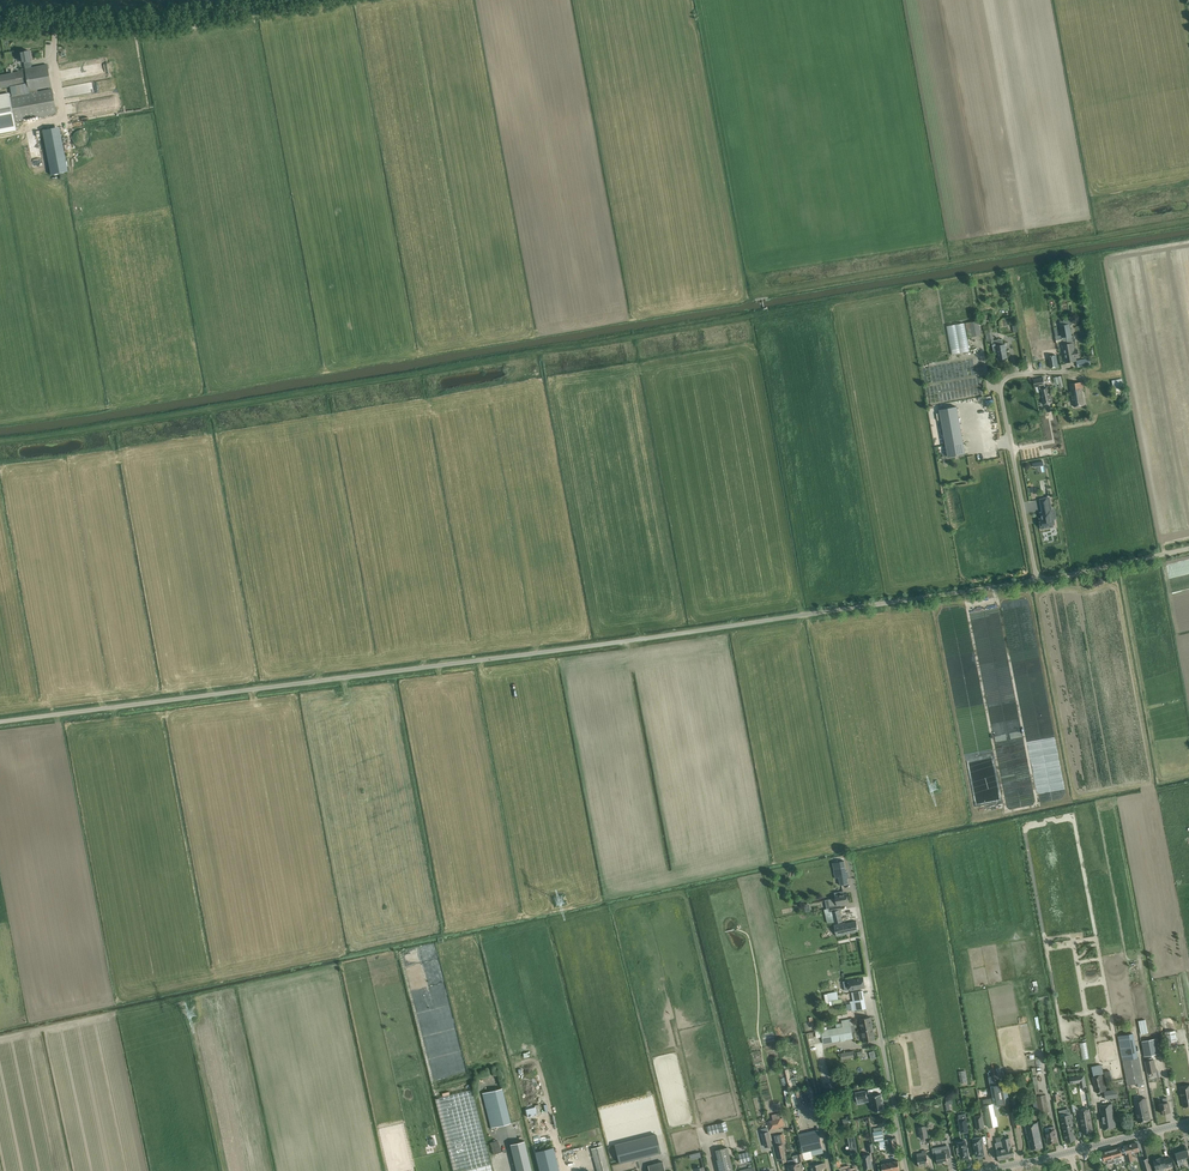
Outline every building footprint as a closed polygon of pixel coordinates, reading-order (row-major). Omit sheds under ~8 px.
[(24,62),(25,69),(30,68),(29,61),(30,60),(29,50),(20,52),(22,62),(24,62)] [(30,68),(25,69),(26,70),(28,82),(30,92),(38,90),(37,89),(52,86),(47,64),(30,68)] [(28,82),(26,70),(0,75),(0,88),(28,82)] [(112,78),(90,81),(90,87),(113,84),(112,78)] [(38,90),(30,92),(30,93),(10,97),(14,120),(56,113),(52,88),(38,91),(38,90)] [(14,120),(10,97),(9,93),(0,95),(0,132),(16,129),(14,120)] [(58,126),(41,129),(49,175),(66,172),(58,126)] [(1063,320),(1064,321),(1064,326),(1065,325),(1068,337),(1066,337),(1068,344),(1073,343),(1073,342),(1072,343),(1071,336),(1069,324),(1070,323),(1069,319),(1063,320)] [(978,321),(966,323),(969,337),(981,335),(978,321)] [(1062,345),(1064,354),(1075,352),(1074,350),(1073,343),(1068,344),(1066,337),(1068,337),(1065,325),(1064,326),(1064,321),(1059,321),(1062,335),(1055,336),(1057,343),(1062,342),(1063,345),(1062,345)] [(970,351),(964,323),(946,326),(952,354),(970,351)] [(984,330),(987,341),(994,339),(991,329),(984,330)] [(994,340),(992,341),(993,345),(994,351),(997,351),(999,360),(1008,358),(1007,352),(1005,344),(1003,344),(1002,339),(994,340)] [(1075,352),(1064,354),(1066,363),(1076,361),(1075,355),(1079,355),(1078,349),(1074,350),(1075,352)] [(1058,367),(1058,361),(1057,356),(1050,357),(1051,368),(1058,367)] [(1045,387),(1045,385),(1046,385),(1044,377),(1033,379),(1035,387),(1039,386),(1040,388),(1039,388),(1043,404),(1052,402),(1049,386),(1045,387)] [(1107,378),(1098,380),(1100,389),(1101,394),(1110,393),(1107,378)] [(1112,380),(1113,388),(1113,389),(1114,396),(1122,394),(1121,387),(1124,387),(1122,378),(1112,380)] [(1082,382),(1070,384),(1074,406),(1084,405),(1081,389),(1083,388),(1082,382)] [(966,414),(984,412),(982,396),(964,398),(966,414)] [(957,406),(940,410),(948,456),(965,452),(957,406)] [(997,420),(997,419),(996,418),(995,416),(994,415),(992,415),(990,415),(989,416),(988,417),(988,418),(987,420),(988,422),(989,423),(991,424),(992,424),(994,424),(995,423),(996,421),(997,420)] [(1052,519),(1050,511),(1052,510),(1049,497),(1040,499),(1042,512),(1040,512),(1041,518),(1039,519),(1041,529),(1053,526),(1053,525),(1055,524),(1054,519),(1052,519)] [(848,884),(845,867),(844,861),(832,863),(835,878),(839,878),(840,885),(848,884)] [(837,898),(828,900),(829,907),(831,906),(832,911),(841,909),(840,904),(848,902),(846,893),(836,895),(837,898)] [(828,908),(824,909),(825,913),(828,923),(835,922),(835,923),(843,921),(840,909),(832,911),(829,912),(828,908)] [(837,935),(853,932),(859,931),(856,921),(843,924),(843,923),(834,925),(837,935)] [(863,976),(843,980),(845,989),(865,985),(863,976)] [(852,992),(853,1001),(864,999),(863,990),(859,991),(852,992)] [(853,1001),(850,1001),(852,1011),(866,1008),(864,999),(853,1001)] [(1172,1008),(1162,1010),(1169,1051),(1179,1049),(1172,1008)] [(860,1019),(862,1030),(873,1028),(871,1017),(860,1019)] [(850,1025),(842,1026),(821,1031),(824,1044),(855,1038),(854,1032),(851,1032),(851,1029),(850,1025)] [(873,1028),(862,1030),(864,1041),(875,1039),(873,1028)] [(1119,1036),(1123,1060),(1138,1058),(1133,1033),(1119,1036)] [(1142,1041),(1142,1042),(1144,1056),(1159,1053),(1156,1039),(1156,1038),(1142,1041)] [(1086,1041),(1079,1043),(1082,1059),(1089,1058),(1086,1041)] [(853,1051),(841,1053),(842,1060),(855,1057),(853,1051)] [(1138,1058),(1123,1060),(1128,1085),(1144,1082),(1139,1057),(1138,1058)] [(1154,1060),(1145,1061),(1148,1073),(1156,1072),(1154,1060)] [(1094,1075),(1103,1072),(1102,1064),(1092,1067),(1094,1075)] [(1185,1072),(1179,1073),(1180,1079),(1188,1078),(1187,1064),(1183,1064),(1185,1072)] [(791,1081),(788,1067),(785,1068),(789,1089),(797,1087),(796,1080),(791,1081)] [(965,1070),(959,1071),(961,1083),(967,1082),(965,1070)] [(1103,1074),(1094,1076),(1091,1076),(1093,1084),(1094,1084),(1096,1093),(1105,1091),(1106,1098),(1118,1097),(1117,1087),(1114,1088),(1114,1089),(1107,1090),(1103,1074)] [(1084,1075),(1069,1077),(1070,1083),(1079,1082),(1085,1081),(1084,1075)] [(1037,1077),(1033,1078),(1039,1114),(1049,1112),(1046,1094),(1044,1095),(1043,1091),(1040,1091),(1037,1077)] [(991,1086),(993,1098),(995,1106),(1010,1103),(1006,1083),(991,1086)] [(1180,1087),(1183,1107),(1188,1106),(1188,1085),(1180,1087)] [(503,1088),(482,1093),(491,1128),(511,1123),(503,1088)] [(472,1089),(435,1099),(454,1170),(492,1170),(472,1089)] [(856,1092),(855,1092),(857,1100),(864,1099),(865,1102),(872,1101),(874,1110),(873,1111),(874,1111),(885,1109),(884,1108),(884,1109),(882,1095),(882,1094),(871,1096),(867,1097),(866,1090),(866,1091),(856,1092)] [(1170,1111),(1167,1098),(1163,1098),(1162,1097),(1158,1098),(1157,1099),(1158,1104),(1159,1104),(1161,1113),(1170,1111)] [(979,1101),(982,1116),(984,1128),(989,1127),(989,1128),(998,1126),(997,1118),(995,1106),(993,1098),(979,1101)] [(1134,1101),(1137,1116),(1138,1122),(1150,1120),(1146,1104),(1147,1103),(1146,1098),(1134,1101)] [(1115,1127),(1114,1121),(1111,1104),(1100,1106),(1101,1112),(1102,1112),(1103,1115),(1100,1117),(1103,1129),(1115,1127)] [(525,1108),(527,1116),(540,1113),(538,1105),(525,1108)] [(1093,1131),(1092,1125),(1089,1109),(1079,1111),(1083,1133),(1093,1131)] [(1019,1114),(1012,1115),(1015,1127),(1021,1126),(1019,1114)] [(1074,1122),(1073,1116),(1072,1114),(1060,1116),(1066,1142),(1076,1140),(1072,1122),(1074,1122)] [(981,1115),(975,1116),(978,1130),(984,1128),(981,1115)] [(784,1126),(782,1117),(775,1119),(777,1127),(784,1126)] [(966,1118),(960,1119),(962,1133),(968,1131),(966,1118)] [(728,1130),(725,1122),(718,1124),(720,1132),(728,1130)] [(1043,1147),(1042,1141),(1037,1122),(1025,1125),(1030,1149),(1043,1147)] [(718,1123),(706,1126),(708,1135),(720,1132),(718,1124),(718,1123)] [(926,1125),(919,1127),(922,1139),(928,1137),(926,1125)] [(1057,1141),(1056,1136),(1054,1126),(1049,1127),(1050,1131),(1045,1132),(1048,1144),(1057,1141)] [(886,1149),(884,1140),(882,1130),(872,1132),(875,1143),(876,1143),(876,1145),(879,1144),(880,1150),(886,1149)] [(761,1134),(765,1147),(772,1145),(768,1132),(761,1134)] [(804,1157),(812,1156),(824,1153),(820,1133),(800,1138),(804,1157)] [(615,1145),(619,1162),(660,1152),(656,1134),(615,1145)] [(778,1145),(776,1146),(778,1152),(779,1158),(780,1163),(787,1162),(786,1157),(784,1149),(787,1149),(786,1144),(782,1144),(781,1137),(777,1138),(778,1145)] [(981,1137),(973,1138),(974,1145),(973,1145),(974,1150),(975,1149),(976,1156),(978,1155),(979,1156),(982,1156),(982,1155),(985,1154),(981,1137)] [(895,1138),(884,1140),(886,1149),(887,1153),(898,1151),(895,1138)] [(1003,1141),(1002,1142),(1003,1142),(1005,1151),(1005,1152),(1006,1152),(1007,1158),(1014,1156),(1013,1150),(1010,1141),(1010,1138),(1003,1139),(1003,1141)] [(493,1141),(490,1142),(492,1149),(494,1155),(502,1151),(498,1140),(493,1141)] [(510,1144),(516,1170),(532,1170),(524,1140),(510,1144)] [(969,1157),(966,1141),(966,1140),(958,1141),(959,1147),(957,1147),(958,1154),(960,1154),(961,1159),(963,1158),(963,1159),(967,1159),(967,1158),(969,1157)] [(997,1143),(995,1143),(996,1148),(998,1154),(999,1160),(1007,1158),(1006,1152),(1005,1152),(1005,1151),(1003,1142),(1002,1142),(1002,1141),(997,1143)] [(1139,1151),(1138,1148),(1137,1143),(1124,1146),(1128,1162),(1134,1161),(1132,1153),(1139,1151)] [(592,1149),(597,1170),(609,1170),(603,1146),(592,1149)] [(535,1151),(540,1170),(559,1170),(553,1147),(535,1151)] [(716,1159),(719,1170),(730,1170),(733,1170),(727,1147),(715,1150),(717,1159),(716,1159)] [(951,1157),(950,1152),(949,1147),(941,1149),(941,1153),(936,1154),(938,1163),(947,1161),(947,1158),(951,1157)] [(1120,1147),(1111,1149),(1115,1162),(1116,1163),(1121,1161),(1119,1156),(1122,1155),(1120,1147)] [(1109,1164),(1115,1162),(1111,1149),(1102,1152),(1104,1160),(1108,1159),(1109,1164)] [(1179,1165),(1188,1156),(1188,1155),(1188,1153),(1188,1149),(1175,1153),(1179,1166),(1179,1165)] [(923,1155),(917,1156),(919,1166),(929,1164),(926,1150),(922,1151),(922,1152),(923,1155)] [(749,1151),(738,1154),(740,1163),(751,1160),(749,1151)] [(873,1167),(872,1161),(870,1154),(862,1156),(864,1169),(873,1167)] [(1162,1168),(1166,1166),(1166,1167),(1173,1165),(1172,1163),(1170,1157),(1164,1159),(1163,1157),(1153,1160),(1156,1169),(1155,1169),(1156,1170),(1163,1170),(1162,1168)] [(1151,1170),(1148,1158),(1142,1160),(1145,1170),(1150,1170),(1151,1170)] [(882,1167),(883,1170),(891,1170),(900,1169),(898,1160),(892,1162),(882,1164),(882,1167)] [(663,1162),(648,1165),(649,1170),(665,1170),(663,1162)] [(788,1165),(789,1170),(802,1170),(800,1162),(788,1165)] [(811,1170),(823,1170),(822,1168),(826,1168),(825,1162),(810,1165),(811,1170)]
